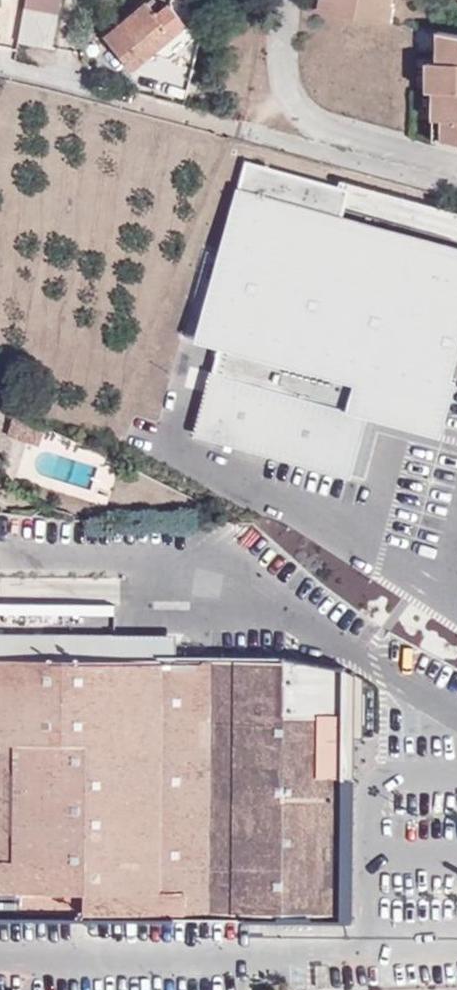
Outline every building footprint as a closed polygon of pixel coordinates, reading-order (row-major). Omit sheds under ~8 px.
[(25,6),(50,10),(52,0),(26,0),(25,6)] [(60,0),(52,0),(50,10),(58,12),(60,0)] [(321,9),(392,22),(394,6),(391,6),(392,0),(322,0),(321,9)] [(50,10),(25,6),(19,42),(44,46),(50,10)] [(150,8),(110,42),(138,77),(188,33),(170,13),(161,21),(150,8)] [(52,47),(58,12),(50,10),(44,46),(52,47)] [(445,31),(444,61),(438,61),(437,61),(438,77),(433,77),(434,90),(434,119),(443,118),(442,140),(456,140),(456,33),(445,31)] [(433,77),(438,77),(437,61),(426,61),(427,90),(434,90),(433,77)] [(434,119),(435,141),(442,140),(443,118),(434,119)] [(338,212),(344,190),(251,161),(194,343),(217,348),(195,436),(351,478),(366,422),(393,426),(439,438),(446,412),(456,368),(456,246),(338,212)] [(15,410),(9,432),(41,441),(46,426),(15,410)] [(0,633),(0,658),(176,659),(178,634),(116,634),(0,633)] [(342,729),(342,665),(342,662),(289,660),(176,659),(0,658),(0,911),(341,914),(342,729)] [(350,673),(350,667),(342,665),(342,729),(364,729),(364,686),(350,673)]
